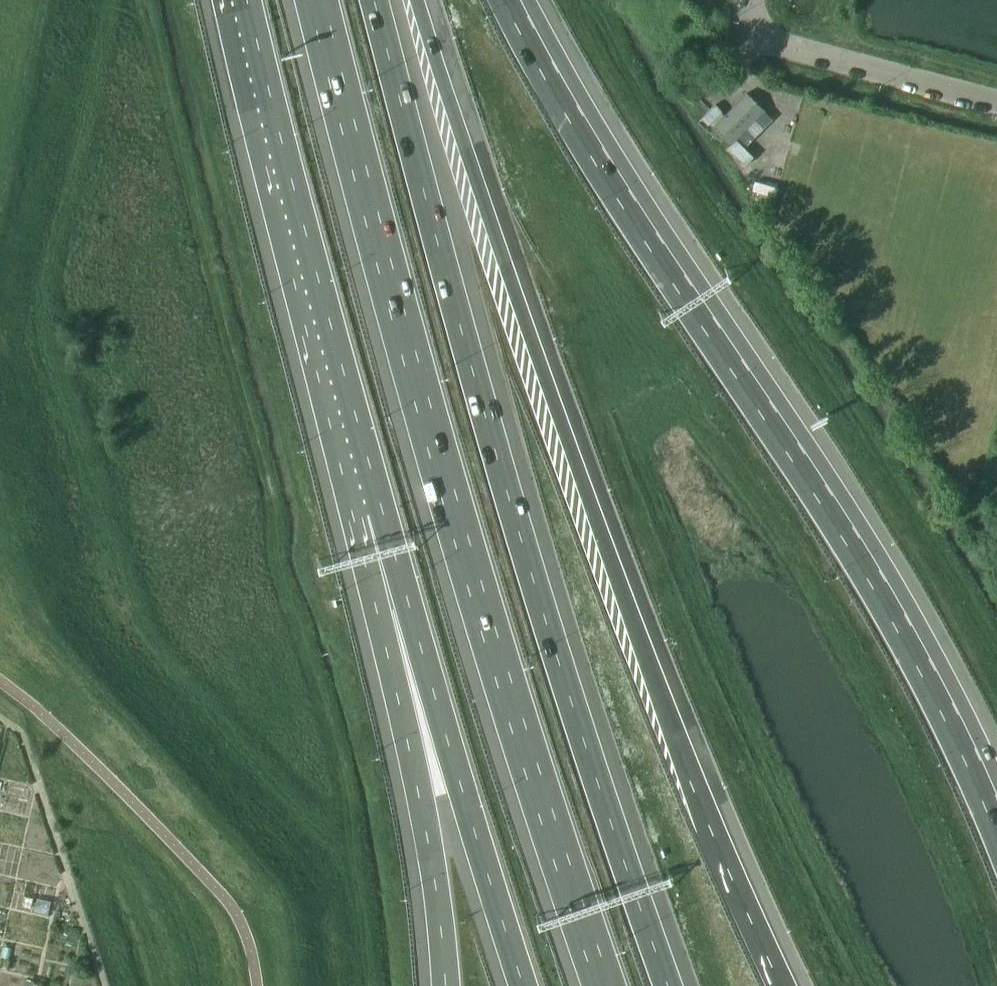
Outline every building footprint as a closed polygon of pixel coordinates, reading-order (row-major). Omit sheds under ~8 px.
[(730,143),(764,110),(746,93),(725,115),(713,104),(702,115),(730,143)] [(754,156),(737,139),(729,147),(746,164),(754,156)]
